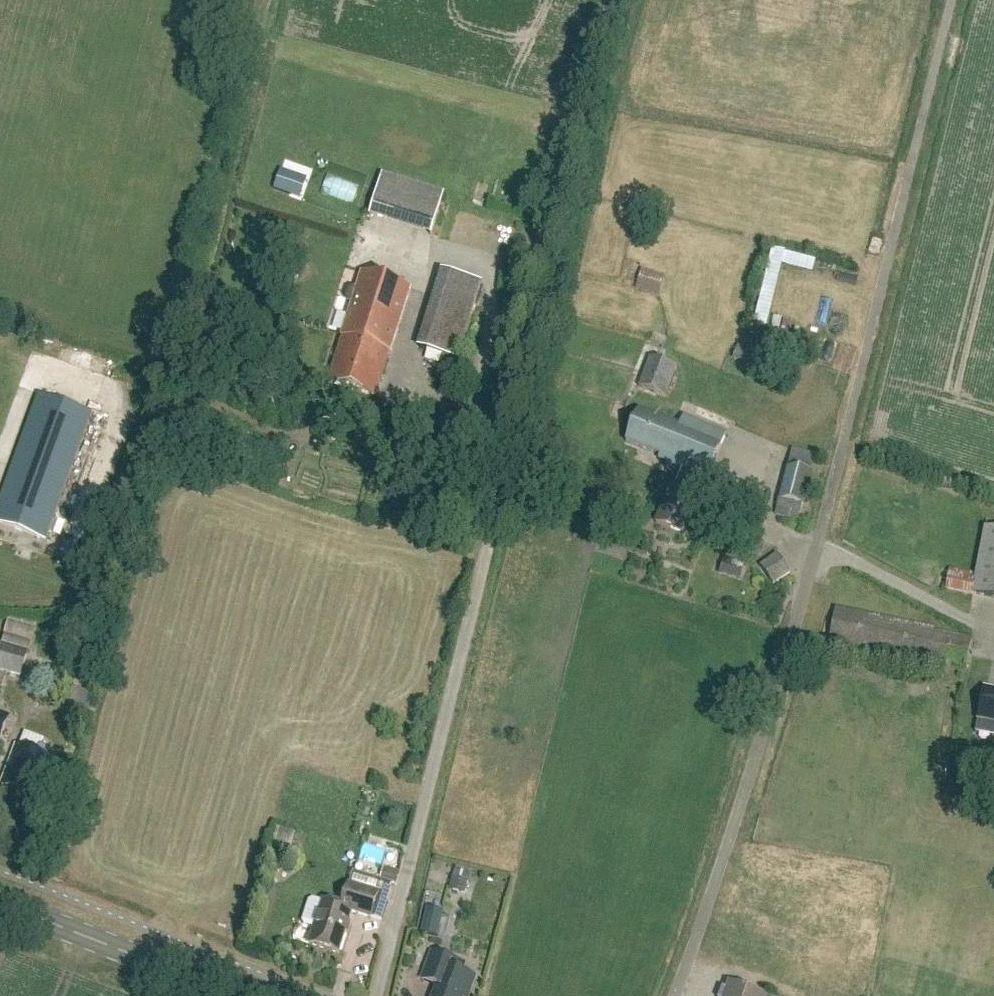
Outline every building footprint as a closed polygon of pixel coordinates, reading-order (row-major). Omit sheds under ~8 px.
[(281,169),(274,189),(291,195),(298,175),(281,169)] [(352,202),(358,183),(327,173),(320,191),(352,202)] [(430,235),(443,193),(382,174),(369,216),(430,235)] [(812,271),(815,257),(771,248),(754,325),(766,327),(780,264),(812,271)] [(458,360),(482,283),(440,270),(416,347),(458,360)] [(664,278),(642,271),(636,290),(658,297),(664,278)] [(343,324),(393,339),(397,341),(413,289),(359,272),(343,324)] [(375,397),(393,339),(343,324),(340,336),(344,337),(329,383),(375,397)] [(766,374),(773,357),(753,350),(754,349),(737,345),(732,360),(749,364),(747,368),(766,374)] [(665,398),(676,367),(649,357),(637,387),(665,398)] [(94,415),(42,396),(0,509),(0,522),(48,539),(94,415)] [(666,465),(682,472),(701,479),(707,481),(725,437),(689,423),(690,420),(685,418),(682,425),(639,409),(626,442),(660,454),(659,459),(667,462),(666,465)] [(804,504),(816,457),(790,451),(779,499),(776,514),(799,520),(803,504),(804,504)] [(694,495),(701,479),(682,472),(676,487),(672,485),(656,523),(685,535),(700,497),(694,495)] [(986,528),(977,575),(950,569),(946,589),(993,598),(993,530),(986,528)] [(760,564),(772,584),(791,572),(778,553),(760,564)] [(966,667),(972,640),(935,632),(936,629),(836,609),(829,642),(929,663),(930,660),(966,667)] [(28,650),(34,628),(8,620),(1,642),(0,646),(0,671),(20,676),(28,650)] [(977,719),(993,722),(993,688),(983,686),(977,719)] [(10,716),(0,712),(0,743),(10,716)] [(39,754),(44,739),(25,732),(20,747),(17,746),(11,763),(15,764),(6,786),(33,796),(41,774),(45,776),(51,759),(39,754)] [(296,832),(275,828),(270,848),(291,853),(296,832)] [(383,879),(396,884),(400,872),(386,868),(383,879)] [(323,901),(323,902),(313,899),(308,901),(302,920),(304,925),(315,929),(310,944),(339,953),(352,912),(382,921),(393,884),(353,871),(342,907),(323,901)] [(449,890),(465,895),(469,881),(453,877),(449,890)] [(428,908),(421,933),(437,937),(443,912),(428,908)] [(476,977),(456,970),(459,962),(433,953),(423,980),(438,986),(434,995),(469,995),(476,977)] [(729,983),(724,995),(763,995),(729,983)]
